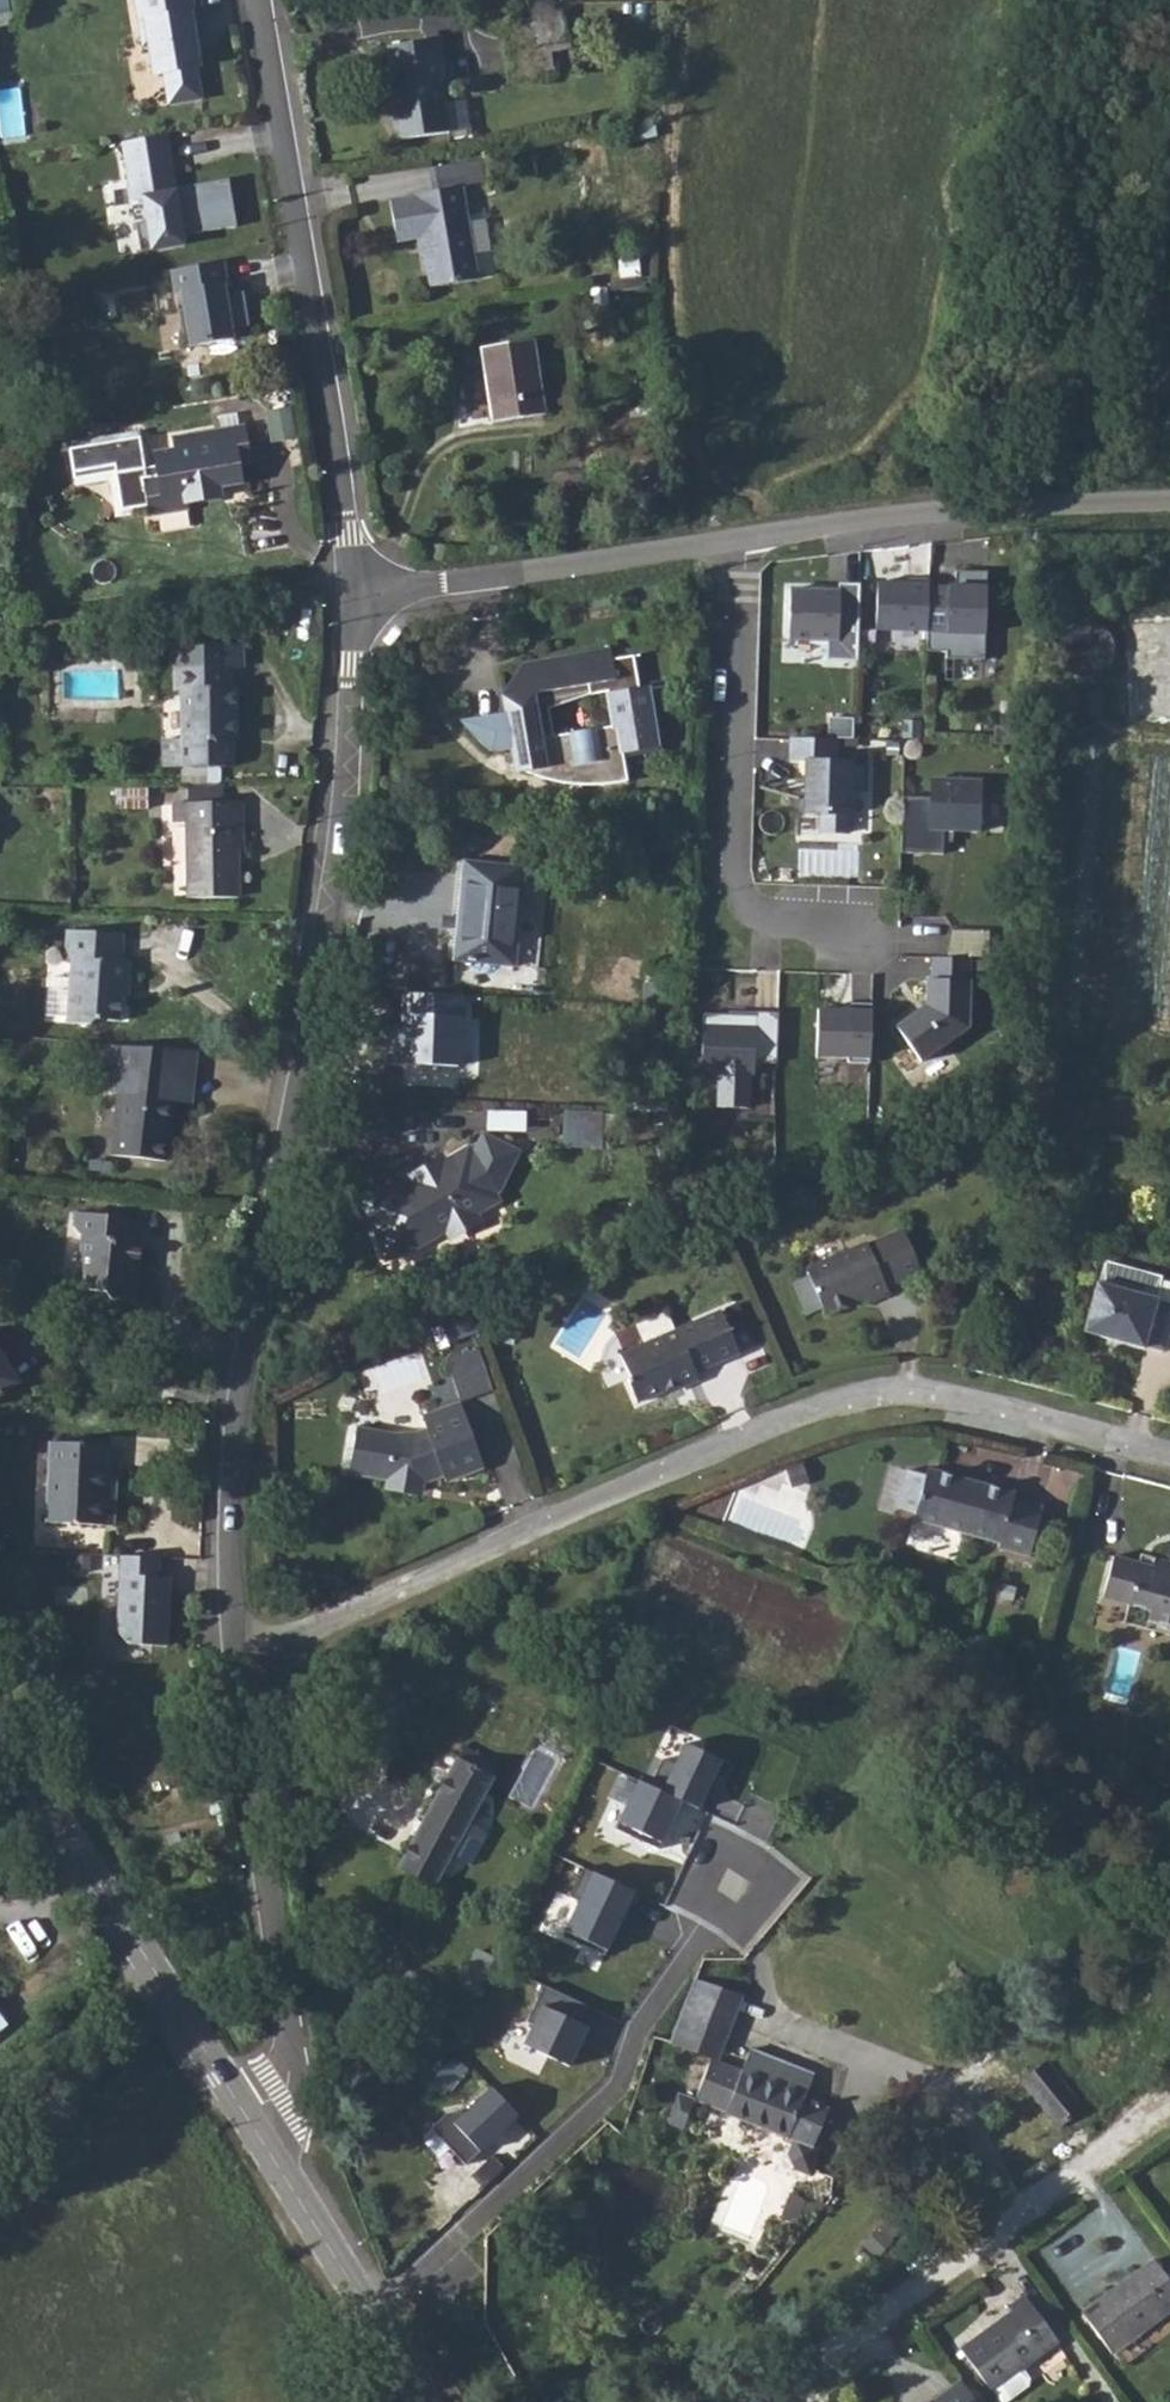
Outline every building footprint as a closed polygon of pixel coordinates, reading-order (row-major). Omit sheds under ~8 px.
[(11,11),(11,0),(0,0),(0,12),(11,11)] [(142,48),(152,47),(155,75),(165,74),(169,105),(204,101),(199,68),(201,68),(197,39),(200,39),(195,0),(136,0),(142,48)] [(549,6),(489,22),(503,75),(539,65),(534,45),(558,39),(549,6)] [(388,71),(383,71),(393,143),(442,138),(432,65),(439,64),(436,45),(386,51),(388,71)] [(449,101),(452,130),(471,128),(468,99),(449,101)] [(166,135),(123,142),(133,199),(143,198),(147,221),(137,223),(141,252),(185,245),(183,235),(237,226),(229,178),(174,187),(166,135)] [(408,201),(383,206),(390,245),(412,242),(421,291),(469,283),(452,191),(408,199),(408,201)] [(223,260),(171,269),(175,292),(182,291),(184,307),(178,308),(184,346),(233,338),(231,328),(249,325),(244,291),(218,295),(216,285),(227,283),(223,260)] [(539,349),(489,353),(494,428),(545,424),(539,349)] [(251,459),(243,420),(171,434),(173,445),(151,449),(154,462),(142,464),(136,427),(121,430),(122,436),(66,447),(72,478),(114,470),(121,508),(147,503),(150,513),(192,505),(191,500),(223,494),(220,477),(243,472),(241,461),(251,459)] [(956,586),(930,585),(928,630),(927,650),(947,651),(947,658),(985,659),(988,571),(957,570),(956,586)] [(909,582),(878,581),(877,629),(928,630),(930,585),(930,578),(909,577),(909,582)] [(858,659),(861,583),(840,581),(840,589),(792,587),(790,636),(829,638),(828,658),(858,659)] [(178,702),(182,779),(231,777),(230,744),(236,744),(235,692),(229,692),(229,669),(242,669),(242,644),(171,648),(172,701),(178,702)] [(529,769),(560,764),(563,781),(570,782),(578,783),(587,784),(595,784),(603,783),(611,783),(620,781),(626,780),(621,751),(657,745),(648,688),(639,690),(633,656),(612,658),(610,648),(540,660),(545,688),(503,695),(505,711),(460,718),(466,726),(474,734),(483,743),(490,749),(511,746),(514,765),(520,768),(530,772),(529,769)] [(836,738),(791,736),(790,760),(806,761),(810,760),(809,789),(805,789),(804,812),(821,813),(821,831),(848,832),(849,790),(866,791),(868,762),(836,760),(836,738)] [(930,798),(902,797),(901,851),(942,852),(943,829),(979,830),(980,780),(931,778),(930,798)] [(188,824),(189,897),(237,897),(236,822),(242,821),(242,802),(176,803),(176,824),(188,824)] [(463,860),(453,960),(515,967),(525,866),(463,860)] [(948,956),(970,957),(971,932),(949,931),(948,956)] [(988,932),(971,932),(970,957),(987,957),(988,932)] [(59,936),(58,969),(64,972),(60,1030),(86,1031),(86,1024),(125,1026),(126,990),(131,989),(131,966),(123,965),(125,941),(59,936)] [(921,1062),(967,1028),(970,959),(932,958),(931,980),(926,979),(926,1005),(896,1026),(921,1062)] [(399,991),(395,1064),(464,1066),(467,994),(399,991)] [(852,1010),(819,1008),(816,1055),(849,1057),(849,1063),(870,1064),(873,1004),(852,1003),(852,1010)] [(755,1015),(703,1012),(700,1071),(719,1072),(717,1107),(748,1108),(750,1073),(754,1073),(755,1062),(777,1063),(779,1013),(755,1011),(755,1015)] [(121,1102),(113,1162),(165,1169),(176,1088),(194,1091),(198,1062),(109,1055),(103,1099),(121,1102)] [(526,1111),(490,1109),(489,1127),(525,1129),(526,1111)] [(567,1113),(564,1143),(576,1144),(579,1114),(567,1113)] [(389,1192),(361,1203),(382,1256),(434,1232),(436,1235),(442,1231),(452,1235),(473,1223),(476,1212),(498,1200),(494,1192),(497,1190),(517,1150),(480,1133),(470,1152),(466,1145),(439,1160),(421,1170),(425,1179),(410,1187),(407,1182),(389,1192)] [(68,1229),(67,1241),(74,1249),(70,1274),(78,1283),(75,1300),(98,1304),(102,1313),(129,1317),(138,1259),(124,1257),(126,1238),(68,1229)] [(865,1249),(804,1275),(808,1282),(821,1315),(824,1321),(866,1303),(868,1309),(887,1301),(884,1292),(919,1277),(901,1236),(866,1251),(865,1249)] [(1082,1284),(1067,1339),(1124,1354),(1126,1348),(1146,1353),(1157,1309),(1141,1304),(1142,1301),(1082,1284)] [(721,1313),(677,1331),(694,1372),(739,1356),(721,1313)] [(677,1331),(620,1355),(628,1378),(623,1380),(632,1405),(673,1389),(677,1395),(698,1386),(694,1372),(677,1331)] [(479,1347),(448,1358),(463,1400),(494,1388),(479,1347)] [(14,1391),(0,1367),(0,1399),(14,1391)] [(346,1427),(339,1485),(384,1490),(384,1499),(410,1506),(419,1491),(442,1481),(444,1491),(484,1476),(483,1470),(462,1408),(422,1422),(424,1431),(403,1438),(346,1427)] [(32,1529),(89,1535),(93,1486),(97,1456),(41,1449),(32,1529)] [(1019,1494),(1037,1496),(1038,1488),(1051,1490),(1055,1457),(1024,1453),(1019,1494)] [(911,1482),(899,1520),(905,1522),(904,1529),(988,1552),(987,1563),(1020,1573),(1036,1516),(1003,1508),(1005,1499),(920,1476),(916,1484),(911,1482)] [(883,1515),(899,1520),(911,1482),(893,1477),(883,1515)] [(1108,1614),(1135,1621),(1134,1630),(1152,1635),(1169,1640),(1169,1562),(1164,1560),(1161,1574),(1122,1563),(1119,1575),(1099,1569),(1090,1609),(1108,1614)] [(162,1566),(123,1565),(119,1638),(132,1652),(170,1653),(173,1585),(162,1585),(162,1566)] [(662,1759),(650,1785),(698,1809),(713,1776),(723,1781),(731,1765),(685,1743),(675,1764),(662,1759)] [(454,1768),(421,1825),(454,1843),(487,1789),(468,1778),(454,1768)] [(681,1801),(638,1781),(616,1829),(658,1848),(681,1801)] [(454,1843),(421,1825),(392,1874),(424,1893),(454,1843)] [(638,1893),(583,1868),(570,1897),(578,1902),(564,1931),(584,1940),(582,1945),(604,1955),(618,1925),(622,1927),(638,1893)] [(353,1945),(340,1949),(346,1967),(360,1963),(353,1945)] [(710,2058),(735,1994),(695,1978),(670,2042),(710,2058)] [(587,2027),(579,2023),(587,2006),(543,1985),(526,2022),(533,2025),(524,2044),(569,2066),(587,2027)] [(814,2073),(750,2048),(741,2071),(711,2059),(695,2098),(795,2137),(788,2153),(795,2168),(810,2174),(820,2147),(814,2145),(828,2108),(804,2099),(814,2073)] [(1031,2074),(1002,2093),(1038,2140),(1066,2122),(1031,2074)] [(454,2121),(482,2152),(520,2119),(491,2087),(454,2121)] [(1126,2272),(1102,2289),(1132,2330),(1156,2311),(1126,2272)] [(1102,2289),(1056,2323),(1087,2363),(1132,2330),(1102,2289)] [(931,2365),(958,2401),(966,2401),(969,2400),(971,2401),(994,2401),(1008,2390),(999,2379),(1028,2357),(994,2311),(977,2324),(979,2329),(931,2365)]
